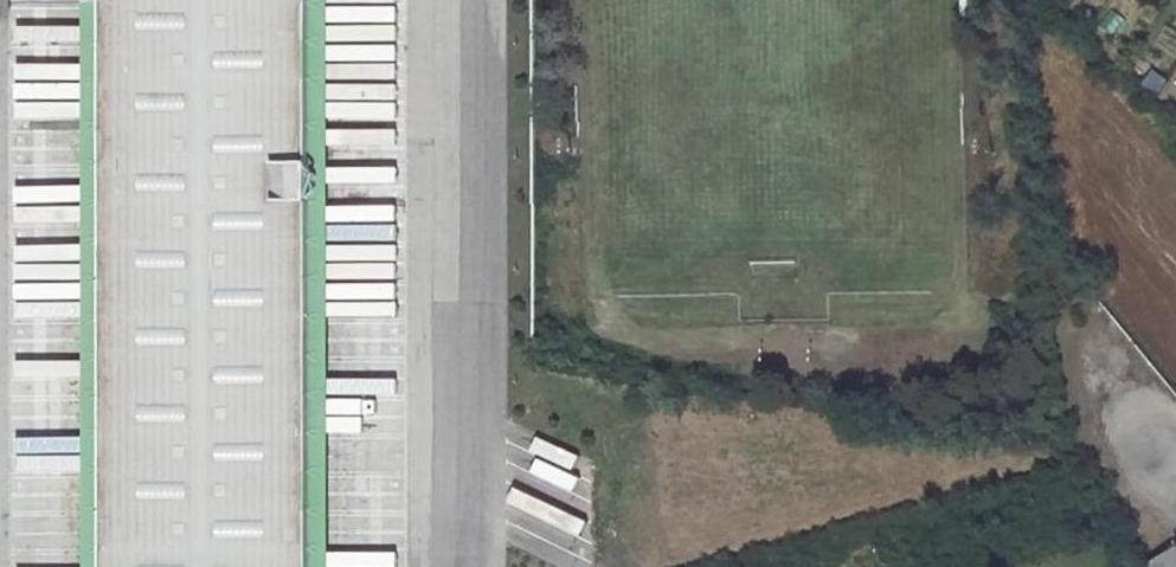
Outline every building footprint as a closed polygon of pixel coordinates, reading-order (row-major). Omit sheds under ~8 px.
[(18,5),(95,5),(98,566),(337,566),(333,0),(18,0),(18,5)] [(1151,565),(1152,566),(1175,566),(1175,551),(1151,565)]
